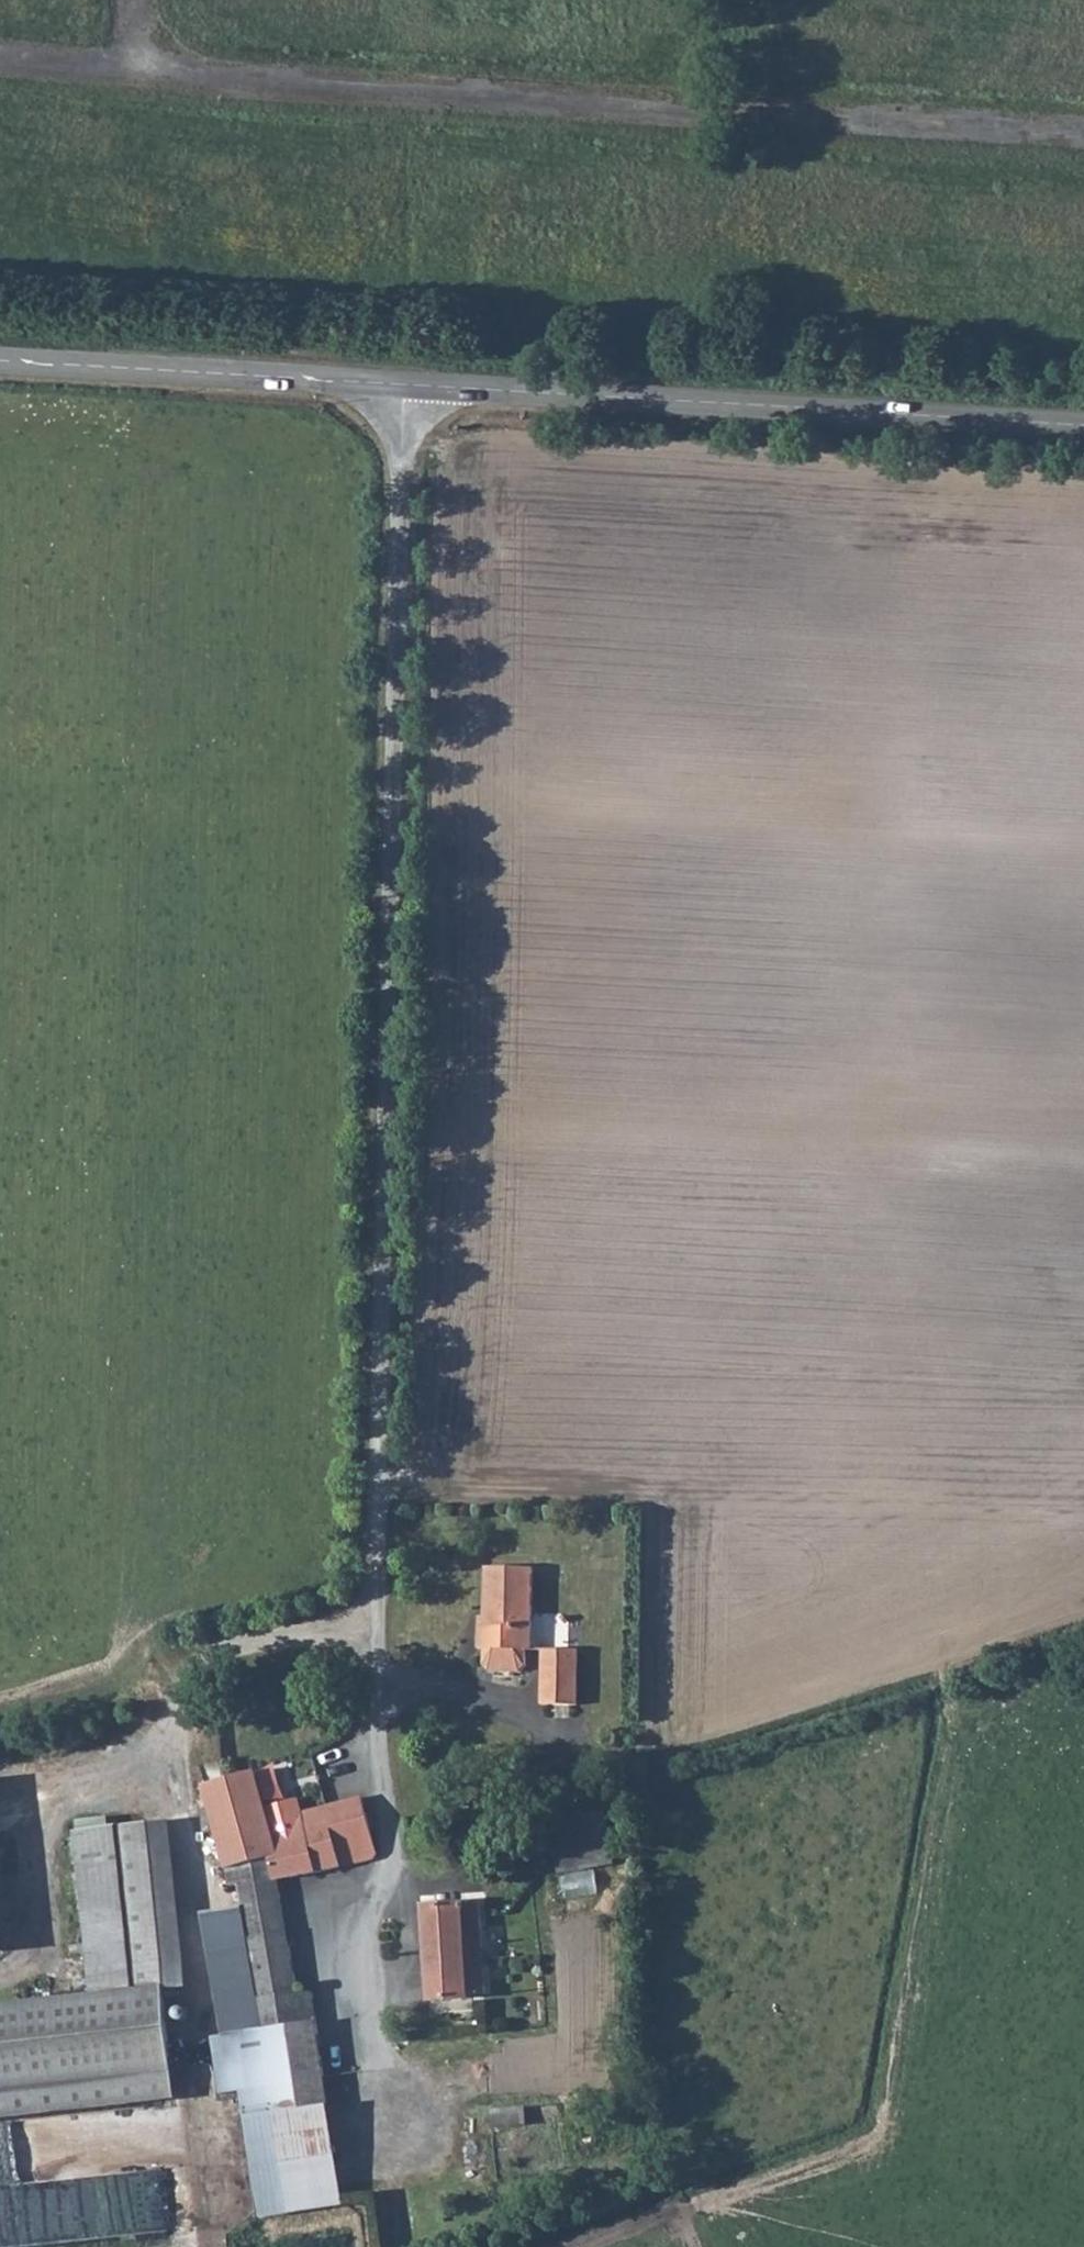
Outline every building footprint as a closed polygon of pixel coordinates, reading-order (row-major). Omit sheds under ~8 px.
[(481,1622),(476,1622),(476,1653),(482,1653),(482,1670),(487,1675),(518,1676),(523,1671),(524,1654),(530,1654),(533,1569),(483,1568),(481,1622)] [(542,1651),(541,1702),(577,1704),(577,1651),(542,1651)] [(268,1807),(260,1772),(207,1785),(225,1866),(279,1855),(268,1807)] [(273,1881),(377,1858),(359,1796),(331,1806),(304,1813),(302,1798),(268,1807),(279,1855),(269,1858),(273,1881)] [(552,1816),(561,1872),(613,1864),(603,1807),(552,1816)] [(171,1822),(120,1828),(138,1991),(158,1987),(187,1984),(171,1822)] [(91,1996),(138,1991),(120,1828),(73,1833),(91,1996)] [(273,1881),(269,1858),(225,1866),(229,1888),(239,1886),(243,1906),(264,2026),(313,2020),(319,2017),(315,1992),(295,1996),(273,1881)] [(481,1994),(478,1905),(429,1906),(432,1998),(481,1994)] [(243,1906),(200,1913),(221,2034),(264,2026),(243,1906)] [(158,1987),(138,1991),(91,1996),(0,2007),(0,2120),(172,2099),(158,1987)] [(221,2034),(208,2037),(218,2095),(243,2091),(247,2117),(327,2104),(313,2020),(264,2026),(221,2034)] [(327,2104),(247,2117),(262,2216),(342,2205),(327,2104)]
